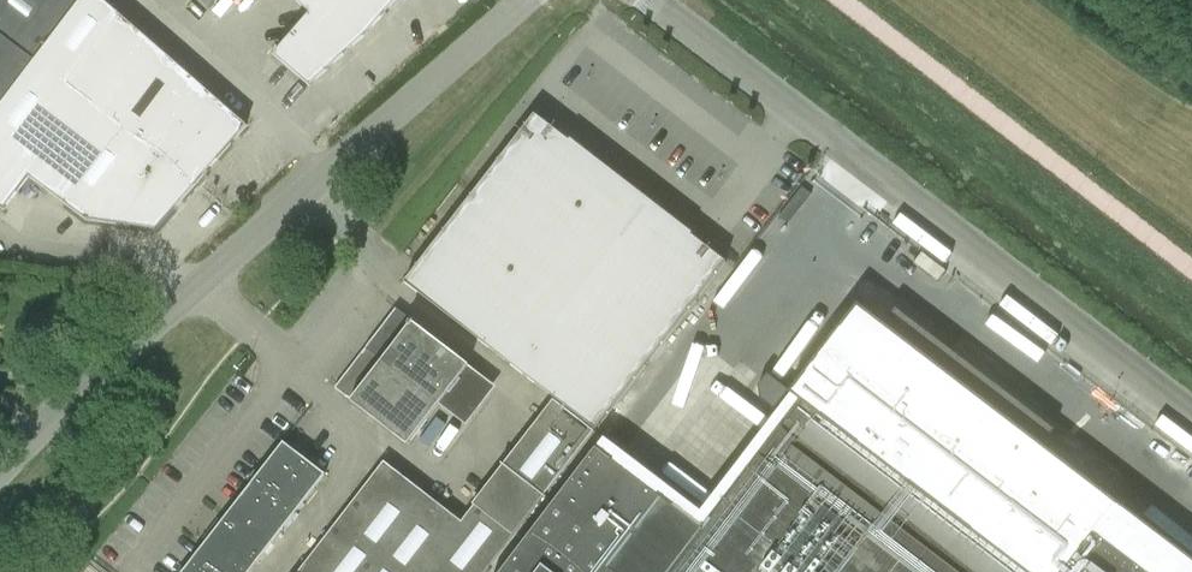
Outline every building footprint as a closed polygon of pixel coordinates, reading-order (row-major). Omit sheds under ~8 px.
[(101,0),(81,0),(62,25),(0,106),(0,210),(2,211),(27,178),(86,222),(156,231),(246,127),(101,0)] [(62,25),(81,0),(0,0),(0,106),(62,25)] [(209,9),(217,0),(198,0),(209,9)] [(309,13),(273,55),(308,86),(365,33),(387,9),(394,0),(294,0),(309,13)] [(596,430),(726,261),(692,235),(693,233),(688,229),(684,235),(571,148),(575,142),(570,138),(569,140),(534,113),(404,282),(596,430)] [(469,364),(397,308),(335,388),(408,444),(469,364)] [(861,320),(671,571),(1191,571),(861,320)] [(384,462),(300,571),(485,571),(592,432),(553,401),(461,521),(384,462)] [(183,571),(250,571),(325,475),(283,443),(183,571)] [(621,549),(604,571),(651,571),(621,549)]
